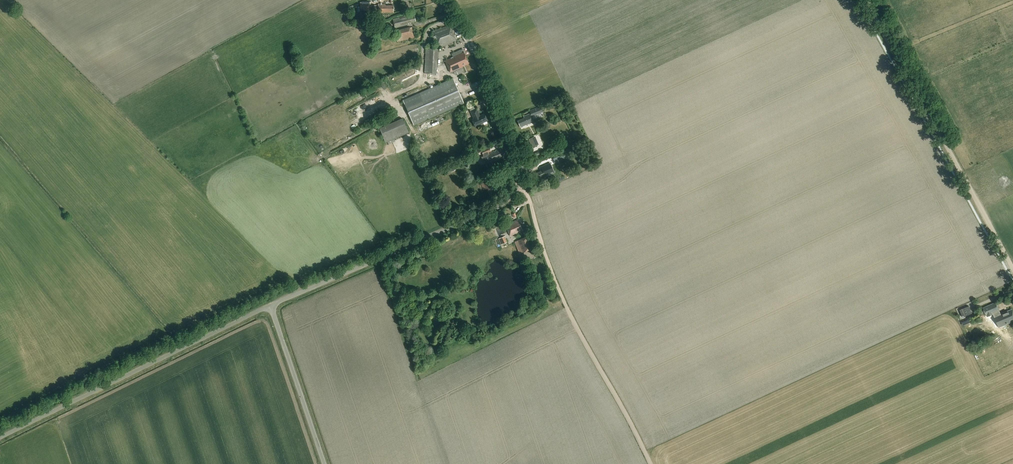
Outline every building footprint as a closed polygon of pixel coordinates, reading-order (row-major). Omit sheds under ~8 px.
[(361,3),(361,7),(363,7),(363,10),(370,10),(370,2),(363,2),(363,3),(361,3)] [(378,13),(393,13),(393,5),(385,5),(385,4),(378,4),(378,13)] [(393,19),(393,21),(395,26),(394,26),(395,28),(409,25),(409,23),(416,21),(414,14),(393,19)] [(437,49),(438,49),(456,42),(450,25),(431,32),(437,49)] [(437,48),(426,48),(424,73),(436,74),(437,69),(438,50),(437,49),(437,48)] [(461,67),(468,64),(466,61),(468,60),(464,52),(445,61),(451,74),(462,68),(461,67)] [(453,78),(403,100),(414,125),(464,103),(462,99),(464,98),(462,93),(460,94),(453,78)] [(541,106),(537,108),(530,110),(529,111),(532,117),(539,114),(544,112),(541,106)] [(477,109),(471,111),(474,118),(472,119),(475,127),(479,125),(479,124),(488,120),(485,114),(480,116),(477,109)] [(530,117),(530,116),(530,115),(523,118),(524,119),(517,122),(520,128),(533,123),(530,117)] [(380,128),(386,143),(409,133),(403,118),(380,128)] [(529,139),(532,147),(539,144),(535,136),(529,139)] [(484,164),(491,162),(491,163),(501,159),(500,157),(507,155),(504,147),(500,148),(501,149),(499,150),(499,149),(495,150),(496,151),(494,152),(494,151),(489,153),(488,152),(491,151),(490,147),(476,152),(477,154),(482,152),(484,156),(481,157),(484,164)] [(553,157),(556,163),(566,158),(563,152),(553,157)] [(538,181),(551,175),(547,167),(542,169),(543,171),(535,175),(538,181)] [(484,190),(487,189),(490,197),(496,194),(491,181),(486,183),(485,180),(480,182),(484,190)] [(521,228),(525,226),(522,219),(505,226),(510,236),(522,231),(521,228)] [(501,245),(507,242),(505,236),(498,239),(501,245)] [(519,240),(515,242),(519,254),(524,252),(519,240)] [(996,302),(983,307),(987,316),(990,314),(997,311),(999,310),(996,302)] [(963,318),(972,314),(969,306),(960,310),(963,318)] [(1001,314),(998,315),(1003,326),(1011,323),(1010,320),(1012,319),(1012,312),(1012,310),(1006,312),(1001,314)]
